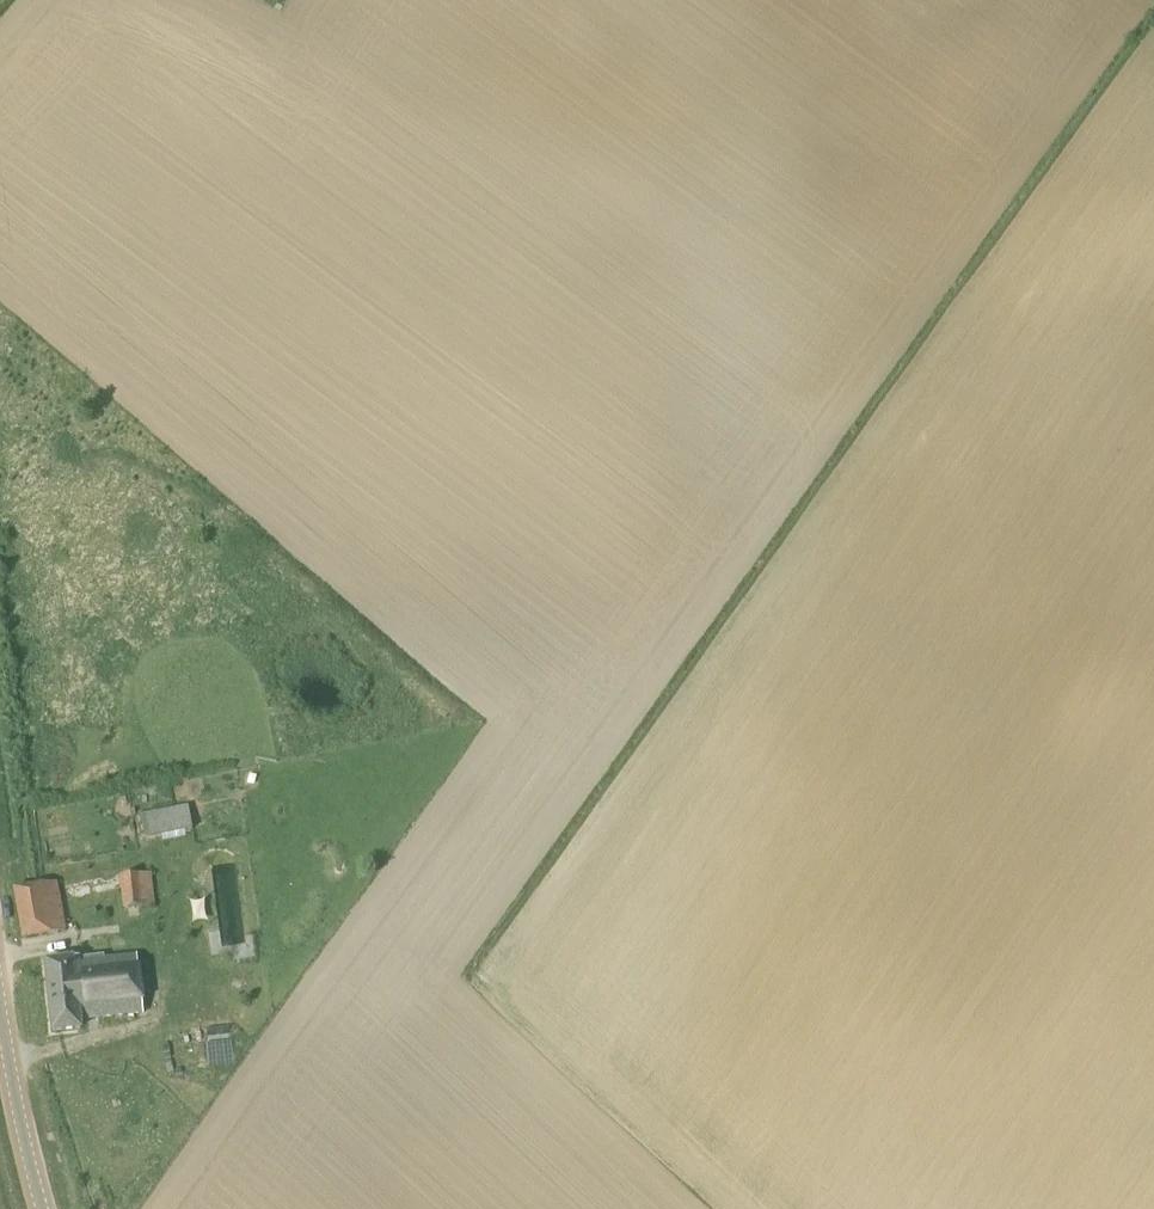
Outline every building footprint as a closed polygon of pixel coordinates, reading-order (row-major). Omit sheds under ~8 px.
[(145,840),(192,831),(187,806),(140,816),(145,840)] [(154,906),(150,873),(118,878),(117,874),(63,885),(66,901),(119,890),(122,909),(154,906)] [(21,938),(64,931),(56,884),(13,891),(21,938)] [(109,959),(107,940),(86,942),(88,958),(45,963),(53,1031),(79,1028),(79,1021),(142,1014),(136,956),(109,959)]
